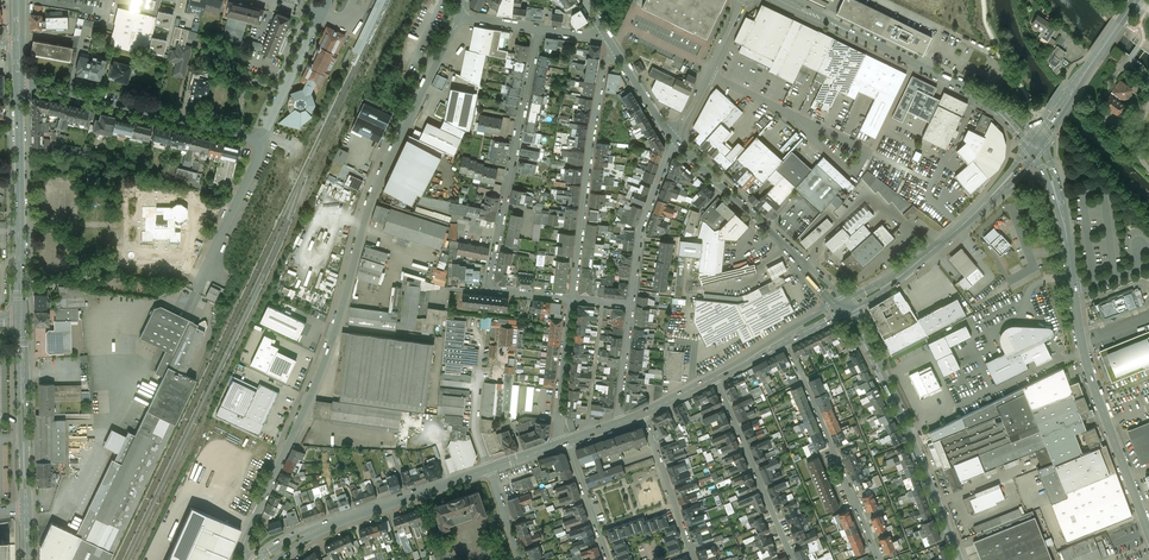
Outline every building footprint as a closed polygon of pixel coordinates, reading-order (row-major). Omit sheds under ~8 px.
[(129,10),(156,16),(160,0),(131,0),(129,10)] [(159,6),(177,10),(180,0),(161,0),(159,6)] [(188,5),(203,9),(206,0),(189,0),(188,5)] [(203,9),(220,13),(223,0),(206,0),(203,9)] [(353,51),(360,54),(386,0),(377,0),(353,51)] [(470,5),(480,10),(484,1),(484,0),(472,0),(470,5)] [(491,0),(484,0),(484,1),(492,5),(490,8),(498,11),(500,5),(495,2),(491,0)] [(495,2),(500,5),(498,11),(497,16),(513,18),(514,7),(515,0),(495,0),(495,2)] [(567,12),(577,5),(576,3),(567,9),(561,0),(552,0),(567,12)] [(567,9),(576,3),(574,0),(561,0),(567,9)] [(642,7),(707,38),(725,0),(645,0),(642,7)] [(825,9),(826,7),(830,0),(807,0),(825,9)] [(855,0),(843,0),(836,14),(923,56),(932,37),(855,0)] [(264,10),(229,1),(226,15),(229,16),(246,20),(261,24),(264,10)] [(754,20),(745,17),(733,42),(742,45),(738,53),(770,69),(794,20),(762,4),(754,20)] [(129,10),(118,7),(114,24),(115,24),(110,47),(147,55),(147,53),(151,37),(154,28),(156,16),(129,10)] [(518,8),(514,7),(513,18),(526,19),(527,9),(518,8)] [(544,10),(527,7),(527,9),(526,19),(542,22),(544,10)] [(574,15),(572,16),(572,21),(571,27),(576,28),(585,23),(584,21),(586,19),(581,10),(574,15)] [(278,13),(262,51),(275,56),(291,18),(278,13)] [(573,14),(566,13),(565,20),(572,21),(572,16),(574,15),(573,14)] [(175,19),(157,14),(156,16),(154,28),(172,33),(175,19)] [(555,14),(553,14),(552,17),(551,24),(562,26),(563,15),(555,14)] [(41,15),(30,15),(30,29),(45,30),(46,19),(45,19),(41,19),(41,15)] [(1049,23),(1038,15),(1032,24),(1038,28),(1039,27),(1043,29),(1038,36),(1047,42),(1055,31),(1048,26),(1049,23)] [(50,17),(45,17),(45,19),(46,19),(45,30),(55,30),(55,31),(56,32),(57,31),(58,31),(58,30),(68,29),(67,16),(62,16),(50,17)] [(246,20),(229,16),(224,37),(242,41),(246,20)] [(94,22),(84,19),(83,26),(92,28),(94,22)] [(794,20),(770,69),(782,74),(794,80),(817,35),(818,31),(794,20)] [(182,28),(175,26),(171,44),(174,45),(176,39),(179,40),(182,28)] [(328,27),(319,46),(317,46),(316,48),(317,50),(311,63),(309,63),(308,65),(308,67),(309,67),(302,81),(307,83),(314,87),(319,89),(326,75),(328,76),(338,55),(336,54),(345,36),(328,27)] [(495,30),(478,27),(473,51),(470,51),(464,77),(480,84),(486,54),(489,55),(495,30)] [(100,30),(93,28),(91,38),(97,40),(100,30)] [(189,30),(182,28),(179,40),(177,52),(172,51),(171,57),(180,60),(178,68),(176,68),(174,75),(184,77),(191,47),(185,46),(189,30)] [(508,51),(498,49),(501,37),(502,31),(496,30),(491,55),(500,57),(506,59),(507,54),(508,51)] [(513,33),(502,31),(501,37),(511,39),(513,33)] [(817,35),(794,80),(803,84),(811,68),(819,72),(834,39),(821,33),(818,31),(817,35)] [(74,36),(72,36),(71,47),(73,47),(77,48),(80,36),(80,35),(74,36)] [(208,37),(198,35),(196,42),(206,44),(208,37)] [(169,42),(151,37),(147,53),(165,57),(169,42)] [(563,40),(551,38),(550,41),(546,40),(545,48),(556,49),(557,45),(562,46),(563,40)] [(819,72),(814,80),(822,84),(815,100),(823,103),(850,47),(834,39),(819,72)] [(71,47),(33,40),(30,53),(70,60),(73,47),(71,47)] [(259,43),(251,41),(250,48),(257,50),(259,43)] [(530,46),(516,43),(515,49),(516,49),(515,54),(512,53),(512,55),(511,60),(512,60),(526,62),(530,46)] [(601,47),(591,45),(589,51),(589,56),(599,58),(601,47)] [(847,95),(866,55),(850,47),(823,103),(830,107),(839,91),(847,95)] [(1124,53),(1117,48),(1112,54),(1116,57),(1113,61),(1116,63),(1124,53)] [(349,49),(341,64),(345,66),(352,51),(349,49)] [(1062,50),(1057,57),(1060,60),(1065,52),(1062,50)] [(548,57),(540,55),(538,65),(547,67),(548,64),(550,64),(550,61),(548,60),(549,57),(548,57)] [(907,74),(866,55),(847,95),(855,99),(859,91),(875,99),(859,131),(875,138),(907,74)] [(1057,57),(1054,55),(1049,62),(1056,67),(1061,60),(1060,60),(1057,57)] [(88,58),(80,56),(79,59),(78,65),(79,65),(77,74),(88,77),(92,62),(87,61),(88,58)] [(599,58),(589,56),(588,58),(586,58),(586,63),(587,63),(587,65),(587,68),(597,70),(599,58)] [(526,62),(512,60),(511,63),(514,63),(513,68),(525,71),(526,62)] [(131,65),(113,61),(112,64),(109,76),(115,77),(114,80),(127,83),(128,78),(129,78),(129,77),(130,77),(131,76),(131,75),(131,74),(131,73),(131,72),(130,72),(131,71),(130,71),(131,65)] [(640,61),(634,65),(639,73),(645,69),(640,61)] [(96,64),(92,62),(88,77),(99,80),(101,73),(102,73),(103,71),(103,70),(104,65),(105,63),(101,62),(101,63),(96,62),(96,63),(96,64)] [(547,67),(538,65),(536,74),(545,76),(546,73),(548,73),(548,70),(547,70),(547,67)] [(677,78),(653,67),(649,75),(657,79),(673,87),(677,78)] [(525,71),(513,68),(512,73),(509,73),(509,76),(513,77),(523,79),(525,71)] [(597,70),(587,68),(586,71),(586,72),(584,72),(583,76),(585,77),(584,80),(595,82),(597,70)] [(609,73),(605,92),(616,94),(617,89),(614,89),(615,84),(619,85),(621,75),(619,75),(619,73),(618,70),(613,69),(611,71),(611,73),(609,73)] [(211,77),(199,74),(199,78),(198,78),(198,79),(195,78),(194,79),(193,83),(192,87),(192,88),(191,94),(197,95),(198,95),(206,97),(211,77)] [(447,79),(437,74),(432,85),(442,90),(447,79)] [(545,76),(536,74),(534,83),(544,85),(545,76)] [(696,78),(688,74),(684,82),(693,86),(696,78)] [(523,79),(513,77),(513,79),(511,79),(510,83),(512,83),(512,86),(521,88),(523,79)] [(937,89),(912,77),(892,117),(902,122),(908,111),(930,122),(940,100),(933,96),(937,89)] [(673,87),(657,79),(652,88),(660,100),(681,110),(693,86),(684,82),(677,78),(673,87)] [(595,84),(575,80),(575,85),(581,86),(581,85),(584,85),(583,94),(593,96),(595,84)] [(1130,89),(1119,81),(1119,82),(1112,92),(1111,92),(1109,95),(1110,95),(1118,101),(1120,97),(1122,99),(1124,99),(1131,98),(1130,89)] [(314,87),(307,83),(304,90),(311,94),(314,87)] [(544,85),(534,83),(532,92),(542,94),(544,85)] [(512,86),(507,85),(506,88),(509,88),(508,94),(520,96),(521,88),(512,86)] [(717,88),(711,95),(693,127),(700,133),(694,140),(700,146),(701,146),(721,123),(736,106),(717,88)] [(302,90),(292,93),(293,95),(291,97),(290,99),(289,101),(289,103),(289,105),(290,108),(291,110),(292,112),(279,123),(280,123),(280,124),(282,124),(286,125),(288,125),(292,126),(294,126),(298,127),(300,128),(301,126),(312,115),(311,114),(311,113),(315,104),(312,94),(311,94),(304,90),(302,90)] [(542,94),(532,92),(531,101),(542,103),(543,98),(546,99),(547,95),(542,94)] [(631,92),(621,98),(628,108),(621,112),(625,120),(634,115),(641,111),(642,110),(637,103),(631,92)] [(968,104),(944,92),(940,100),(930,122),(922,138),(946,149),(968,104)] [(520,96),(508,94),(507,99),(504,99),(504,102),(506,102),(518,105),(520,96)] [(1118,101),(1110,95),(1103,105),(1118,115),(1125,106),(1118,101)] [(49,101),(33,97),(31,99),(31,115),(41,116),(41,112),(47,112),(49,101)] [(592,100),(583,99),(582,103),(581,109),(590,110),(592,100)] [(445,119),(445,120),(466,131),(470,132),(475,105),(449,100),(447,106),(445,119)] [(60,103),(56,102),(56,103),(49,101),(47,112),(47,113),(49,113),(58,114),(57,116),(60,116),(57,130),(60,131),(61,128),(66,106),(60,104),(60,103)] [(542,103),(531,101),(529,109),(539,111),(543,112),(544,109),(541,108),(542,103)] [(435,114),(445,119),(447,106),(440,102),(435,114)] [(518,105),(506,102),(505,106),(506,106),(505,109),(507,110),(506,113),(516,115),(518,105)] [(742,111),(746,107),(741,102),(737,105),(742,111)] [(386,113),(365,103),(364,103),(352,130),(374,140),(386,113)] [(830,107),(823,103),(820,110),(827,113),(830,107)] [(849,107),(843,104),(840,110),(846,113),(849,107)] [(615,107),(603,105),(601,116),(611,118),(618,119),(619,114),(614,113),(615,107)] [(76,108),(66,106),(61,128),(65,129),(67,122),(74,123),(75,121),(85,124),(88,111),(81,109),(76,107),(76,108)] [(736,106),(721,123),(728,129),(743,112),(736,106)] [(539,111),(529,109),(527,119),(536,121),(537,118),(539,118),(540,115),(538,114),(539,111)] [(581,109),(580,113),(579,120),(588,122),(590,110),(581,109)] [(641,111),(634,115),(635,118),(630,121),(633,126),(646,118),(642,110),(641,111)] [(374,140),(380,143),(382,138),(384,139),(386,135),(384,134),(392,116),(386,113),(374,140)] [(108,116),(100,114),(98,120),(95,119),(92,131),(96,132),(99,132),(104,134),(103,136),(105,137),(109,138),(111,137),(111,136),(112,132),(116,117),(108,116)] [(993,119),(983,114),(974,132),(985,138),(992,123),(993,120),(993,119)] [(41,116),(31,115),(32,131),(41,132),(41,122),(41,116)] [(503,120),(481,115),(477,131),(500,135),(503,120)] [(611,118),(601,116),(600,124),(609,126),(611,118)] [(128,120),(116,117),(112,132),(117,134),(123,135),(123,134),(130,136),(134,122),(128,120)] [(510,118),(503,117),(503,120),(500,135),(499,140),(505,142),(510,118)] [(646,118),(633,126),(636,130),(641,127),(643,130),(651,125),(646,118)] [(536,121),(527,119),(525,131),(534,133),(535,130),(537,130),(538,126),(536,125),(536,121)] [(152,126),(134,122),(130,136),(143,139),(149,140),(152,126)] [(462,138),(428,122),(423,133),(419,139),(445,151),(454,156),(462,138)] [(721,123),(701,146),(714,158),(725,145),(722,142),(731,132),(728,129),(721,123)] [(992,123),(985,138),(977,155),(974,162),(987,177),(997,169),(1003,157),(1001,147),(1002,147),(1001,144),(1000,144),(1001,133),(992,124),(992,123)] [(609,126),(600,124),(599,132),(608,134),(609,126)] [(588,127),(578,125),(577,130),(576,135),(586,137),(588,127)] [(643,130),(637,133),(640,137),(645,134),(647,137),(655,132),(651,125),(643,130)] [(172,131),(156,127),(153,139),(156,140),(166,143),(169,143),(172,131)] [(423,133),(415,129),(412,136),(419,139),(423,133)] [(985,138),(974,132),(970,130),(968,135),(966,134),(963,139),(977,155),(985,138)] [(41,132),(32,131),(32,146),(42,147),(42,143),(42,140),(42,135),(41,135),(41,132)] [(186,134),(172,131),(169,143),(177,145),(176,148),(182,150),(186,134)] [(608,134),(599,132),(597,141),(607,142),(607,139),(608,134)] [(198,137),(186,134),(182,150),(180,155),(182,155),(181,158),(190,160),(192,150),(194,150),(194,151),(195,151),(198,137)] [(412,136),(410,135),(384,189),(416,206),(421,195),(422,195),(445,151),(419,139),(412,136)] [(586,137),(576,135),(575,140),(574,146),(584,148),(586,137)] [(665,148),(657,135),(649,139),(649,140),(651,143),(650,144),(653,149),(652,151),(662,154),(665,148)] [(210,140),(198,137),(195,151),(199,152),(199,154),(203,155),(204,154),(207,154),(210,140)] [(531,139),(524,137),(522,145),(530,146),(531,139)] [(783,161),(757,137),(739,157),(727,170),(725,172),(731,178),(743,165),(756,177),(744,190),(751,196),(767,178),(776,169),(783,161)] [(48,140),(42,140),(42,143),(42,147),(50,148),(50,142),(48,140)] [(166,143),(156,140),(154,147),(164,149),(166,143)] [(222,143),(210,140),(207,154),(214,156),(219,157),(222,143)] [(499,140),(494,140),(489,161),(505,164),(509,143),(505,142),(499,140)] [(229,146),(226,146),(227,144),(226,144),(225,146),(223,145),(223,143),(222,143),(219,157),(229,160),(235,161),(236,161),(240,150),(239,147),(229,145),(229,146)] [(610,145),(597,143),(596,154),(605,155),(605,153),(607,153),(607,149),(609,149),(610,145)] [(739,157),(725,145),(714,158),(727,170),(739,157)] [(333,160),(343,165),(349,152),(339,147),(333,160)] [(527,149),(522,148),(520,154),(537,158),(539,152),(527,149)] [(662,154),(652,151),(648,150),(646,154),(651,156),(651,159),(659,162),(662,154)] [(812,169),(792,151),(783,161),(776,169),(796,187),(797,185),(812,169)] [(922,154),(916,151),(912,159),(918,162),(922,154)] [(605,155),(596,154),(594,165),(607,166),(608,162),(606,162),(606,157),(605,157),(605,155)] [(219,157),(218,161),(213,181),(223,184),(225,176),(229,160),(219,157)] [(484,165),(477,163),(477,162),(470,160),(470,159),(463,157),(459,172),(467,174),(466,175),(474,177),(481,179),(480,182),(494,185),(495,184),(497,175),(498,170),(484,167),(484,165)] [(836,169),(823,157),(817,164),(830,176),(836,169)] [(676,158),(673,159),(669,171),(678,174),(682,164),(676,158)] [(229,160),(225,176),(232,178),(236,161),(235,161),(229,160)] [(527,163),(520,162),(519,167),(520,167),(519,173),(533,176),(534,170),(536,170),(537,165),(529,163),(527,163)] [(658,165),(650,162),(648,167),(646,171),(655,174),(658,165)] [(695,176),(682,164),(678,174),(669,171),(667,177),(681,182),(687,184),(688,184),(689,182),(695,176)] [(830,176),(817,164),(812,169),(797,185),(823,210),(827,206),(831,202),(837,195),(843,201),(849,193),(830,176)] [(756,177),(743,165),(731,178),(744,190),(756,177)] [(197,173),(177,168),(175,177),(195,182),(197,173)] [(505,170),(498,168),(498,170),(497,175),(504,176),(505,170)] [(603,170),(594,169),(593,179),(602,180),(602,178),(603,170)] [(796,187),(776,169),(767,178),(775,185),(767,194),(779,205),(796,187)] [(855,186),(836,169),(830,176),(849,193),(855,186)] [(914,206),(867,170),(862,178),(876,194),(878,191),(889,204),(892,202),(903,215),(914,206)] [(655,174),(646,171),(645,174),(643,179),(652,182),(655,174)] [(363,181),(349,174),(345,185),(359,191),(363,181)] [(698,178),(691,185),(701,189),(705,185),(698,178)] [(602,180),(593,179),(591,189),(601,190),(601,189),(601,185),(602,180)] [(675,182),(666,179),(662,188),(671,191),(673,187),(675,182)] [(639,188),(633,186),(634,185),(629,183),(627,188),(632,190),(647,196),(650,187),(641,183),(639,188)] [(501,186),(495,184),(494,185),(493,191),(500,192),(501,186)] [(714,193),(705,185),(698,193),(701,195),(706,201),(707,201),(714,193)] [(580,187),(570,186),(570,191),(569,196),(579,197),(580,187)] [(671,191),(662,188),(659,197),(668,200),(670,194),(671,191)] [(526,192),(513,189),(512,196),(532,200),(533,196),(526,195),(526,192)] [(647,196),(632,190),(629,198),(630,199),(643,205),(647,196)] [(627,196),(618,193),(617,197),(623,199),(628,201),(629,198),(627,197),(627,196)] [(690,197),(678,193),(677,196),(676,196),(675,199),(688,203),(690,197)] [(779,205),(767,194),(760,202),(772,213),(779,205)] [(160,223),(161,227),(154,226),(157,232),(156,241),(148,240),(147,258),(155,258),(156,262),(157,262),(164,260),(181,261),(185,260),(185,252),(195,253),(196,239),(196,240),(198,220),(201,219),(196,208),(195,208),(195,205),(197,204),(198,200),(197,198),(165,195),(163,222),(160,223)] [(706,201),(701,195),(696,201),(695,202),(701,207),(706,201)] [(452,203),(422,196),(419,202),(450,209),(452,203)] [(499,199),(487,196),(486,204),(483,203),(481,209),(487,210),(496,212),(499,199)] [(532,200),(512,196),(510,202),(524,205),(524,202),(531,203),(532,200)] [(579,197),(569,196),(569,199),(568,205),(578,206),(579,197)] [(666,204),(657,201),(653,212),(662,216),(663,213),(666,206),(666,204)] [(735,212),(722,201),(716,208),(728,220),(735,212)] [(481,209),(452,203),(450,209),(449,213),(479,219),(481,213),(486,214),(487,210),(481,209)] [(386,224),(391,209),(377,204),(372,220),(386,224)] [(631,211),(629,215),(638,218),(642,209),(633,206),(631,211)] [(673,211),(670,210),(669,208),(667,208),(666,206),(663,213),(665,214),(666,216),(671,218),(673,217),(674,213),(673,211)] [(716,208),(714,206),(704,216),(703,222),(705,222),(714,231),(719,230),(720,229),(728,220),(716,208)] [(914,206),(903,215),(908,220),(920,210),(914,206)] [(577,208),(566,207),(565,211),(565,215),(576,217),(577,208)] [(448,227),(391,208),(391,209),(386,224),(384,231),(440,250),(448,227)] [(496,212),(487,210),(486,214),(485,220),(494,223),(496,212)] [(599,211),(589,210),(588,220),(601,222),(601,217),(600,217),(600,213),(598,213),(599,211)] [(693,210),(685,230),(693,233),(696,224),(695,223),(699,212),(693,210)] [(863,224),(873,215),(869,210),(846,231),(850,236),(863,224)] [(548,214),(541,213),(541,214),(540,224),(541,224),(558,226),(564,227),(565,215),(556,214),(548,214)] [(749,225),(735,213),(720,229),(719,238),(737,239),(749,225)] [(523,216),(511,214),(507,236),(519,238),(523,216)] [(541,214),(535,214),(532,240),(538,242),(541,224),(540,224),(541,214)] [(669,223),(663,221),(662,223),(660,222),(662,218),(652,214),(649,223),(660,227),(660,226),(666,228),(667,228),(669,224),(669,223)] [(576,217),(565,215),(564,227),(575,228),(576,217)] [(638,218),(629,215),(628,218),(626,223),(635,226),(638,218)] [(827,218),(801,242),(806,248),(833,224),(827,218)] [(714,231),(705,222),(703,224),(701,243),(700,254),(717,255),(720,229),(719,230),(714,231)] [(660,227),(649,223),(646,231),(646,233),(655,234),(657,230),(665,232),(666,228),(660,226),(660,227)] [(597,225),(588,224),(586,235),(596,236),(596,229),(597,225)] [(850,236),(843,242),(852,252),(843,261),(856,275),(895,240),(894,238),(882,224),(872,233),(863,224),(850,236)] [(800,240),(813,230),(811,226),(797,236),(800,240)] [(846,231),(842,227),(825,242),(833,251),(843,242),(850,236),(846,231)] [(993,228),(984,237),(990,244),(990,245),(990,246),(991,247),(992,246),(1000,255),(1011,245),(1001,234),(1000,235),(993,228)] [(634,231),(625,230),(624,236),(624,239),(633,240),(634,231)] [(574,235),(560,233),(559,242),(563,242),(563,245),(573,246),(574,235)] [(596,236),(586,235),(585,246),(594,247),(595,243),(596,236)] [(519,238),(507,236),(505,245),(510,246),(509,249),(519,251),(521,238),(519,238)] [(633,240),(624,239),(623,243),(623,249),(632,250),(633,240)] [(459,242),(450,240),(449,249),(458,250),(459,242)] [(701,243),(680,241),(678,256),(700,258),(700,254),(701,243)] [(489,249),(459,242),(458,250),(457,253),(487,259),(489,249)] [(672,243),(661,242),(658,261),(657,261),(654,289),(665,290),(666,285),(667,281),(666,281),(667,272),(668,272),(669,268),(668,268),(668,263),(670,263),(670,258),(671,258),(671,254),(671,250),(672,250),(672,248),(672,243)] [(374,245),(366,243),(361,257),(357,275),(379,282),(388,253),(373,249),(374,245)] [(573,246),(563,245),(563,246),(559,246),(558,254),(572,256),(573,246)] [(594,247),(585,246),(584,256),(593,257),(594,252),(594,247)] [(965,276),(976,267),(961,247),(949,257),(965,276)] [(458,250),(449,249),(449,258),(456,259),(457,253),(458,250)] [(513,254),(501,251),(498,263),(511,265),(513,254)] [(631,254),(622,253),(621,259),(621,263),(630,264),(631,254)] [(715,273),(717,255),(700,254),(700,258),(699,272),(715,273)] [(545,255),(537,255),(536,259),(536,266),(544,267),(545,255)] [(593,257),(584,256),(583,266),(592,267),(593,264),(593,257)] [(569,262),(556,260),(556,268),(568,269),(569,262)] [(766,269),(772,281),(780,277),(779,276),(788,271),(782,260),(766,269)] [(473,268),(466,268),(466,266),(459,265),(459,264),(452,263),(452,268),(451,275),(452,275),(458,276),(458,277),(465,278),(465,280),(472,280),(472,282),(479,282),(480,270),(473,270),(473,268)] [(511,265),(498,263),(497,271),(506,273),(507,269),(510,270),(511,265)] [(621,263),(619,263),(618,274),(629,276),(630,264),(621,263)] [(715,273),(699,272),(702,287),(757,273),(755,265),(750,267),(748,263),(740,268),(715,273)] [(592,267),(583,266),(581,275),(594,277),(595,274),(595,268),(592,267)] [(678,266),(675,303),(686,304),(686,298),(682,298),(685,267),(678,266)] [(976,267),(965,276),(972,285),(972,286),(984,276),(976,267)] [(568,269),(556,268),(555,276),(567,277),(568,269)] [(606,269),(595,268),(595,274),(601,275),(601,277),(605,278),(606,273),(606,269)] [(506,273),(497,271),(495,281),(499,282),(499,284),(505,286),(507,273),(506,273)] [(594,277),(581,275),(579,294),(590,295),(591,289),(592,280),(595,280),(595,277),(594,277)] [(567,277),(555,276),(554,283),(566,284),(567,277)] [(972,285),(965,276),(958,282),(964,289),(966,288),(968,289),(972,285)] [(526,277),(518,277),(517,287),(525,288),(526,277)] [(534,278),(526,277),(525,288),(533,289),(533,287),(534,281),(534,278)] [(772,281),(767,284),(771,290),(781,285),(786,283),(783,278),(780,277),(772,281)] [(421,280),(414,278),(414,282),(407,280),(406,285),(421,287),(421,280)] [(566,284),(554,283),(553,291),(565,292),(566,284)] [(767,284),(746,295),(749,301),(752,300),(771,290),(767,284)] [(421,287),(406,285),(400,328),(415,330),(417,318),(421,287)] [(704,300),(696,299),(694,321),(698,329),(706,345),(715,341),(717,345),(723,342),(721,338),(736,330),(743,343),(765,332),(764,329),(785,319),(784,317),(794,311),(781,285),(771,290),(752,300),(749,301),(737,303),(704,300)] [(78,287),(59,286),(59,301),(55,301),(55,302),(55,308),(77,308),(81,308),(80,289),(78,287)] [(221,291),(212,286),(206,297),(215,302),(221,291)] [(294,299),(297,291),(284,286),(281,293),(294,299)] [(402,288),(396,287),(392,309),(399,310),(402,288)] [(618,289),(604,287),(604,290),(603,296),(626,299),(627,290),(618,289)] [(1126,293),(1110,299),(1109,301),(1107,300),(1106,300),(1099,303),(1094,305),(1097,312),(1097,311),(1100,310),(1101,314),(1101,315),(1102,318),(1103,319),(1104,318),(1105,318),(1105,319),(1106,319),(1107,319),(1116,316),(1116,315),(1118,315),(1129,311),(1130,310),(1129,309),(1131,308),(1138,305),(1136,299),(1135,296),(1134,292),(1140,290),(1138,290),(1138,288),(1135,289),(1135,290),(1126,294),(1126,293)] [(221,291),(215,302),(219,303),(224,292),(221,291)] [(905,300),(899,291),(892,295),(895,302),(896,302),(903,314),(911,309),(905,300)] [(486,296),(463,293),(462,305),(484,307),(486,296)] [(743,296),(737,297),(704,294),(704,300),(737,303),(749,301),(746,295),(743,296)] [(46,295),(34,295),(34,309),(55,308),(55,302),(48,302),(48,298),(46,298),(46,295)] [(892,295),(886,299),(890,306),(895,302),(892,295)] [(508,298),(486,296),(484,307),(507,310),(508,298)] [(648,298),(638,296),(637,306),(637,307),(646,308),(646,307),(647,303),(648,298)] [(917,319),(927,334),(966,314),(957,298),(917,319)] [(891,330),(882,311),(890,306),(886,299),(869,309),(882,335),(891,330)] [(542,302),(533,301),(533,306),(531,306),(530,311),(532,311),(538,312),(541,312),(542,302)] [(551,303),(542,302),(541,312),(544,312),(550,313),(552,313),(552,308),(550,308),(551,303)] [(307,323),(268,305),(259,325),(298,342),(307,323)] [(392,312),(351,306),(348,324),(396,331),(399,313),(392,312)] [(588,306),(579,306),(578,314),(587,315),(587,313),(588,306)] [(188,322),(157,307),(154,308),(140,337),(166,350),(155,373),(163,376),(168,367),(189,323),(188,322)] [(646,308),(637,307),(636,317),(647,318),(648,313),(648,312),(646,312),(646,308)] [(77,308),(56,308),(56,321),(56,331),(49,331),(47,333),(47,350),(50,352),(63,352),(71,352),(71,321),(78,321),(77,308)] [(444,310),(428,308),(427,319),(426,322),(433,323),(441,324),(441,326),(442,326),(443,316),(444,310)] [(623,310),(612,309),(610,319),(613,319),(613,318),(624,319),(625,313),(623,310)] [(910,325),(893,334),(891,330),(882,335),(891,353),(927,334),(917,319),(911,309),(903,314),(910,325)] [(49,312),(34,313),(34,326),(49,326),(49,312)] [(587,315),(578,314),(577,323),(586,324),(586,320),(587,315)] [(647,318),(636,317),(635,325),(647,326),(647,321),(647,318)] [(424,319),(417,318),(415,330),(422,331),(424,319)] [(433,323),(426,322),(427,319),(424,318),(424,319),(422,331),(432,332),(433,323)] [(624,319),(613,318),(613,319),(612,324),(615,325),(614,327),(623,328),(624,319)] [(454,320),(447,319),(446,326),(444,346),(448,346),(464,348),(466,321),(454,320)] [(561,321),(551,319),(550,328),(561,329),(561,321)] [(204,321),(203,321),(202,322),(201,323),(201,322),(200,323),(198,327),(205,331),(208,326),(207,326),(207,324),(207,323),(206,323),(206,322),(204,321)] [(189,323),(168,367),(184,375),(205,331),(198,327),(189,323)] [(585,326),(577,324),(576,333),(584,334),(585,328),(585,326)] [(966,325),(927,341),(941,375),(959,367),(949,345),(971,337),(966,325)] [(835,326),(827,330),(831,338),(836,335),(839,334),(838,331),(839,331),(838,330),(835,326)] [(514,328),(502,327),(501,344),(512,345),(514,328)] [(614,327),(613,336),(622,337),(623,328),(614,327)] [(1040,328),(1013,327),(1010,327),(1008,328),(1006,329),(1005,331),(1003,332),(1002,334),(1002,336),(1001,340),(1002,343),(1003,345),(1006,352),(1018,346),(1020,351),(1043,339),(1044,338),(1045,337),(1046,335),(1046,333),(1045,331),(1044,329),(1042,328),(1040,328)] [(561,329),(550,328),(549,336),(560,337),(561,329)] [(643,329),(634,328),(634,336),(642,337),(643,334),(643,329)] [(827,330),(818,335),(822,342),(825,341),(831,338),(827,330)] [(1100,351),(1112,383),(1148,368),(1148,331),(1147,332),(1100,351)] [(435,344),(349,332),(349,333),(342,332),(334,393),(340,394),(426,406),(435,344)] [(584,334),(576,333),(575,342),(583,343),(584,341),(584,335),(584,334)] [(927,334),(891,353),(892,356),(929,337),(927,334)] [(274,339),(265,335),(251,364),(287,381),(297,359),(278,351),(280,347),(272,344),(274,339)] [(818,335),(810,339),(814,347),(819,344),(822,342),(818,335)] [(560,337),(549,336),(549,343),(549,344),(559,345),(560,337)] [(622,337),(613,336),(612,345),(620,346),(622,337)] [(642,337),(634,336),(632,348),(643,349),(644,342),(646,343),(647,338),(646,338),(642,337)] [(810,339),(801,343),(805,351),(808,349),(814,347),(810,339)] [(559,345),(549,344),(549,343),(543,343),(542,346),(548,347),(548,352),(558,353),(559,345)] [(583,344),(574,343),(573,352),(582,353),(583,348),(583,344)] [(801,343),(792,347),(796,355),(802,352),(805,351),(801,343)] [(620,346),(612,345),(611,350),(610,356),(619,357),(620,346)] [(464,348),(448,346),(446,363),(462,365),(477,366),(479,349),(464,348)] [(1006,352),(985,362),(996,384),(1028,369),(1020,351),(1018,346),(1006,352)] [(643,349),(632,348),(631,359),(649,361),(649,356),(643,355),(643,349)] [(684,352),(668,350),(666,368),(668,368),(667,379),(681,381),(684,352)] [(858,350),(849,355),(853,362),(855,365),(864,361),(858,350)] [(558,353),(548,352),(547,357),(541,356),(541,359),(547,360),(557,361),(558,353)] [(582,353),(573,352),(572,361),(582,361),(582,359),(582,353)] [(784,352),(776,356),(779,364),(782,368),(785,367),(783,363),(784,362),(784,363),(789,361),(784,352)] [(610,356),(609,356),(608,361),(608,365),(618,366),(619,357),(610,356)] [(776,356),(767,360),(771,368),(777,365),(779,364),(776,356)] [(649,361),(631,359),(630,369),(641,370),(641,365),(648,366),(649,361)] [(557,361),(547,360),(546,365),(540,365),(540,368),(546,368),(556,369),(557,361)] [(767,360),(759,364),(762,372),(766,370),(771,368),(767,360)] [(864,361),(855,365),(856,368),(859,374),(868,369),(864,361)] [(581,363),(572,362),(571,370),(580,371),(581,364),(581,363)] [(462,365),(446,363),(445,373),(461,374),(462,365)] [(759,364),(752,368),(755,374),(756,375),(762,372),(759,364)] [(163,377),(147,410),(160,416),(175,424),(196,380),(184,375),(168,367),(163,376),(163,377)] [(556,369),(546,368),(540,368),(539,372),(545,373),(545,376),(555,377),(556,369)] [(618,369),(609,368),(608,372),(608,376),(617,377),(618,369)] [(1063,368),(1023,387),(1024,392),(1030,405),(1031,409),(1067,396),(1073,394),(1075,399),(1084,395),(1085,398),(1087,398),(1082,386),(1081,387),(1078,381),(1069,385),(1063,368)] [(872,378),(867,370),(868,370),(868,369),(859,374),(860,374),(863,380),(864,382),(872,378)] [(920,374),(919,375),(928,393),(941,387),(932,369),(920,374)] [(580,371),(571,370),(570,380),(579,381),(580,378),(580,372),(580,371)] [(769,374),(768,375),(766,370),(762,372),(767,382),(772,379),(769,374)] [(928,393),(919,375),(920,374),(918,371),(909,375),(920,397),(921,399),(924,398),(923,398),(922,396),(928,393)] [(445,373),(442,372),(441,379),(470,382),(471,376),(469,375),(461,374),(445,373)] [(762,372),(756,375),(757,379),(761,378),(763,384),(767,382),(762,372)] [(504,388),(498,388),(495,415),(502,415),(503,410),(510,410),(514,374),(505,373),(504,388)] [(638,374),(629,373),(628,381),(641,383),(645,383),(645,378),(638,377),(638,374)] [(555,377),(545,376),(544,384),(554,386),(555,377)] [(617,377),(608,376),(607,380),(607,384),(616,385),(617,377)] [(736,380),(733,381),(735,386),(745,381),(743,376),(736,380)] [(819,377),(809,381),(812,389),(822,385),(819,377)] [(872,378),(864,382),(865,385),(868,391),(876,387),(872,378)] [(257,391),(233,379),(216,415),(259,435),(279,393),(260,384),(257,391)] [(579,381),(570,380),(569,389),(578,390),(579,387),(579,383),(579,381)] [(628,381),(627,391),(640,393),(640,392),(638,392),(639,388),(641,388),(641,383),(628,381)] [(733,381),(724,384),(727,392),(736,388),(735,386),(733,381)] [(498,383),(485,382),(482,418),(493,419),(495,419),(495,415),(498,388),(498,383)] [(773,393),(767,382),(763,384),(769,395),(773,393)] [(53,384),(39,384),(40,414),(51,414),(54,414),(53,400),(53,387),(53,384)] [(616,385),(607,384),(606,389),(606,393),(615,394),(616,385)] [(519,385),(513,385),(509,418),(516,418),(519,385)] [(662,385),(655,385),(653,400),(661,396),(662,385)] [(822,385),(812,389),(816,396),(825,392),(822,385)] [(534,387),(528,386),(525,410),(532,411),(534,387)] [(742,386),(736,388),(739,396),(747,393),(745,388),(743,389),(742,386)] [(760,386),(749,390),(751,394),(752,394),(762,389),(760,386)] [(801,386),(791,390),(794,397),(804,393),(801,386)] [(81,387),(53,387),(53,400),(58,400),(81,400),(81,392),(81,387)] [(714,387),(693,397),(697,406),(704,403),(718,397),(714,387)] [(868,391),(869,394),(863,398),(865,403),(880,395),(876,387),(868,391)] [(1023,387),(929,432),(933,441),(939,438),(999,414),(996,406),(1024,392),(1023,387)] [(470,391),(440,388),(439,394),(443,395),(466,397),(469,397),(470,391)] [(739,396),(736,388),(727,392),(730,400),(739,396)] [(578,390),(569,389),(568,397),(579,399),(580,390),(578,390)] [(640,393),(627,391),(626,401),(625,411),(626,413),(634,410),(649,403),(645,395),(641,397),(640,398),(641,393),(640,393)] [(825,392),(816,396),(819,404),(828,400),(825,392)] [(1024,392),(996,406),(999,414),(1000,414),(1011,441),(1040,430),(1031,409),(1030,405),(1024,392)] [(615,394),(606,393),(605,399),(605,401),(613,402),(615,394)] [(804,393),(794,397),(798,405),(807,401),(804,393)] [(1075,399),(1073,394),(1067,396),(1071,408),(1077,406),(1074,399),(1075,399)] [(466,397),(443,395),(441,413),(441,414),(445,414),(464,416),(466,397)] [(880,395),(865,403),(868,407),(873,404),(875,408),(877,408),(885,404),(880,395)] [(1075,399),(1074,399),(1077,406),(1080,414),(1089,410),(1089,409),(1085,398),(1084,395),(1075,399)] [(1067,396),(1031,409),(1040,430),(1041,434),(1076,421),(1071,408),(1067,396)] [(718,397),(704,403),(705,406),(702,407),(703,412),(712,408),(722,405),(718,397)] [(577,400),(568,399),(567,408),(576,409),(577,405),(577,400)] [(828,400),(819,404),(822,412),(832,408),(828,400)] [(402,410),(333,401),(332,404),(318,402),(316,417),(400,428),(402,410)] [(592,404),(591,413),(603,414),(604,410),(605,401),(602,401),(602,405),(597,405),(592,404)] [(613,402),(605,401),(604,410),(613,411),(614,403),(613,402)] [(807,401),(798,405),(801,412),(810,408),(807,401)] [(741,402),(733,405),(736,413),(744,409),(743,406),(741,402)] [(685,416),(684,413),(688,411),(687,411),(685,412),(681,404),(673,408),(682,425),(690,421),(687,415),(685,416)] [(885,404),(877,408),(879,412),(880,414),(881,416),(889,412),(885,404)] [(1077,406),(1071,408),(1076,421),(1082,419),(1080,414),(1077,406)] [(576,409),(567,408),(566,417),(575,418),(576,413),(580,414),(581,412),(587,413),(587,410),(576,409)] [(810,408),(801,412),(804,420),(813,416),(810,408)] [(832,408),(822,412),(825,420),(835,416),(832,408)] [(1089,410),(1080,414),(1082,419),(1084,418),(1094,414),(1092,408),(1089,409),(1089,410)] [(744,409),(736,413),(739,421),(748,417),(746,412),(744,409)] [(147,410),(135,435),(86,540),(97,546),(160,416),(147,410)] [(723,410),(715,413),(717,419),(718,422),(727,418),(723,410)] [(668,411),(661,414),(665,423),(665,424),(668,422),(672,420),(668,411)] [(701,412),(690,417),(691,421),(702,416),(701,412)] [(889,412),(881,416),(882,419),(885,425),(894,421),(894,420),(893,421),(889,412)] [(40,414),(36,414),(36,462),(50,462),(51,462),(51,414),(40,414)] [(65,420),(53,420),(54,414),(51,414),(51,462),(57,462),(65,462),(66,462),(65,420)] [(464,416),(445,414),(444,424),(455,425),(463,426),(463,425),(464,416)] [(661,414),(654,418),(657,424),(656,425),(657,428),(661,425),(665,423),(661,414)] [(715,414),(707,417),(709,422),(717,419),(715,414)] [(999,414),(939,438),(950,465),(977,455),(1011,441),(1000,414),(999,414)] [(175,424),(160,416),(97,546),(113,553),(175,424)] [(538,432),(537,422),(538,417),(526,416),(517,419),(519,424),(517,425),(520,434),(520,435),(524,447),(546,440),(547,438),(549,437),(549,434),(538,432)] [(813,416),(804,420),(804,421),(807,427),(817,424),(813,416)] [(835,416),(825,420),(829,428),(838,423),(835,416)] [(573,418),(566,417),(566,422),(570,431),(576,429),(573,418)] [(493,419),(482,418),(480,431),(482,431),(491,428),(492,430),(493,419)] [(727,418),(718,422),(720,424),(721,429),(722,429),(730,425),(727,418)] [(1076,421),(1041,434),(1046,447),(1053,463),(1054,463),(1055,465),(1083,453),(1073,429),(1087,424),(1084,418),(1076,421)] [(520,434),(517,425),(519,424),(517,419),(511,422),(521,448),(524,447),(520,435),(520,434)] [(676,427),(672,420),(668,422),(672,430),(676,427)] [(804,421),(799,424),(801,430),(807,427),(804,421)] [(885,425),(888,431),(889,433),(898,429),(894,421),(885,425)] [(538,432),(549,434),(550,423),(537,422),(538,432)] [(1128,431),(1141,465),(1148,461),(1148,422),(1128,431)] [(750,423),(742,426),(745,434),(753,430),(752,428),(750,423)] [(838,423),(829,428),(832,435),(841,431),(840,428),(838,423)] [(817,424),(807,427),(810,435),(820,431),(817,424)] [(463,426),(455,425),(454,427),(453,426),(452,430),(451,440),(457,440),(457,439),(466,440),(466,435),(467,426),(463,425),(463,426)] [(642,427),(594,443),(599,457),(634,445),(635,446),(648,442),(642,427)] [(1095,427),(1089,430),(1090,431),(1084,434),(1089,446),(1092,445),(1101,442),(1095,427)] [(491,428),(482,431),(490,454),(499,451),(492,432),(492,430),(491,428)] [(509,429),(501,432),(505,442),(503,442),(505,449),(505,450),(507,453),(518,449),(514,438),(513,439),(509,429)] [(898,429),(889,433),(891,437),(895,444),(903,440),(898,429)] [(681,430),(676,433),(679,439),(684,437),(681,430)] [(753,430),(745,434),(748,441),(756,438),(754,433),(753,430)] [(1011,441),(977,455),(984,472),(1035,452),(1046,447),(1041,434),(1040,430),(1011,441)] [(497,434),(496,431),(492,432),(499,451),(503,450),(500,443),(497,434)] [(732,431),(724,434),(726,439),(727,442),(735,439),(732,431)] [(820,431),(810,435),(813,442),(823,438),(820,431)] [(841,431),(832,435),(835,443),(845,439),(843,436),(841,431)] [(112,459),(76,534),(81,537),(86,540),(135,435),(128,432),(115,460),(112,459)] [(724,434),(712,439),(714,444),(726,439),(724,434)] [(466,440),(457,439),(457,440),(451,440),(448,446),(451,457),(445,459),(450,473),(473,465),(477,456),(469,435),(466,435),(466,440)] [(823,438),(813,442),(815,446),(816,448),(816,450),(826,446),(823,438)] [(950,465),(939,438),(933,441),(933,442),(937,452),(936,452),(939,458),(939,457),(942,465),(944,468),(950,465)] [(735,439),(727,442),(728,445),(730,450),(739,446),(735,439)] [(769,439),(759,443),(762,451),(772,447),(769,439)] [(933,442),(928,444),(937,467),(942,465),(939,457),(939,458),(936,452),(937,452),(933,442)] [(594,443),(576,450),(581,463),(599,457),(594,443)] [(759,443),(750,447),(754,455),(762,451),(759,443)] [(844,446),(839,447),(841,452),(851,448),(849,444),(844,446)] [(1083,453),(1055,465),(1066,492),(1116,471),(1106,444),(1103,446),(1094,449),(1083,453)] [(670,445),(661,448),(664,455),(672,452),(672,450),(670,445)] [(906,446),(897,450),(899,456),(900,460),(910,456),(906,446)] [(1046,447),(1035,452),(1041,468),(1053,463),(1046,447)] [(851,448),(841,452),(844,459),(854,455),(853,454),(852,450),(851,448)] [(301,452),(293,449),(288,459),(296,462),(298,458),(301,452)] [(710,450),(704,453),(707,462),(714,460),(710,450)] [(762,451),(754,455),(757,462),(765,458),(763,454),(762,451)] [(565,454),(562,452),(553,455),(556,462),(557,464),(555,465),(556,468),(558,467),(559,470),(560,469),(569,466),(565,454)] [(672,452),(664,455),(666,463),(675,460),(673,455),(672,452)] [(741,452),(733,455),(735,460),(736,463),(744,459),(741,452)] [(799,453),(793,456),(796,462),(802,459),(799,453)] [(553,455),(543,458),(546,466),(556,462),(553,455)] [(854,455),(844,459),(848,467),(857,463),(856,461),(854,455)] [(977,455),(953,464),(960,482),(984,472),(977,455)] [(910,456),(900,460),(902,463),(904,469),(912,465),(913,465),(910,456)] [(599,457),(581,463),(585,477),(603,470),(599,457)] [(653,457),(623,468),(625,474),(655,464),(653,457)] [(689,457),(678,461),(679,464),(676,465),(667,467),(670,476),(679,472),(687,470),(685,464),(690,462),(689,457)] [(839,507),(818,457),(807,461),(828,511),(839,507)] [(394,458),(387,460),(389,467),(396,465),(394,458)] [(296,462),(288,459),(284,469),(292,472),(295,466),(296,462)] [(744,459),(736,463),(737,466),(739,470),(747,467),(744,459)] [(428,464),(424,465),(429,480),(442,476),(440,470),(441,470),(439,466),(437,461),(433,462),(428,464)] [(36,462),(37,475),(50,475),(50,471),(50,462),(36,462)] [(857,463),(848,467),(851,475),(860,471),(858,466),(857,463)] [(1041,468),(1037,469),(1047,493),(1050,500),(1051,503),(1068,497),(1066,492),(1055,465),(1054,463),(1053,463),(1041,468)] [(603,470),(585,477),(589,487),(625,474),(623,468),(622,464),(603,470)] [(767,464),(759,468),(762,475),(771,472),(769,469),(767,464)] [(950,465),(944,468),(948,478),(947,478),(948,482),(949,482),(953,492),(963,489),(960,482),(953,464),(950,465)] [(912,465),(904,469),(907,477),(916,474),(912,465)] [(540,466),(533,469),(537,480),(540,478),(539,474),(542,473),(540,466)] [(569,466),(560,469),(561,472),(562,475),(564,479),(573,476),(569,466)] [(408,469),(401,471),(403,478),(410,476),(408,469)] [(559,470),(550,473),(551,477),(559,475),(561,472),(560,469),(559,470)] [(655,469),(644,473),(646,479),(652,477),(653,480),(659,478),(655,469)] [(418,473),(414,475),(417,484),(427,481),(424,471),(418,473)] [(780,471),(772,474),(774,479),(782,476),(780,471)] [(860,471),(851,475),(854,483),(864,479),(862,476),(860,471)] [(1116,471),(1066,492),(1068,497),(1051,503),(1067,542),(1132,516),(1116,471)] [(679,472),(670,476),(673,484),(682,481),(682,480),(680,476),(679,472)] [(750,472),(741,476),(743,481),(745,484),(753,480),(750,472)] [(771,472),(762,475),(766,483),(774,479),(772,474),(771,472)] [(291,477),(282,473),(278,481),(287,485),(289,481),(291,477)] [(401,489),(396,473),(390,476),(390,477),(387,479),(388,483),(391,493),(401,489)] [(403,478),(406,488),(417,484),(414,475),(413,474),(410,476),(403,478)] [(916,474),(907,477),(908,481),(911,486),(919,483),(916,474)] [(50,475),(37,475),(37,487),(50,486),(50,482),(50,475)] [(722,475),(714,479),(716,483),(724,478),(722,475)] [(883,485),(879,475),(873,477),(877,487),(883,485)] [(381,476),(375,478),(376,480),(378,487),(384,485),(381,476)] [(534,487),(530,476),(526,478),(529,486),(530,489),(534,487)] [(903,479),(894,482),(896,486),(900,485),(907,483),(906,482),(908,481),(907,477),(903,479)] [(526,478),(520,480),(511,483),(514,490),(520,487),(520,489),(529,486),(526,478)] [(716,483),(718,488),(726,484),(724,479),(716,483)] [(864,479),(854,483),(857,490),(867,486),(865,482),(864,479)] [(371,481),(369,480),(364,482),(367,490),(373,488),(371,481)] [(753,480),(745,484),(746,486),(748,491),(756,488),(753,480)] [(287,485),(278,481),(275,489),(283,493),(286,487),(287,485)] [(575,482),(566,485),(568,490),(569,493),(577,490),(575,482)] [(695,482),(675,489),(678,497),(687,493),(686,490),(699,486),(698,483),(697,482),(695,482)] [(384,485),(378,487),(381,496),(391,493),(388,483),(384,485)] [(919,483),(911,486),(913,493),(914,495),(922,492),(919,483)] [(566,485),(555,489),(557,494),(568,490),(566,485)] [(776,485),(768,488),(771,496),(779,493),(780,492),(778,489),(776,485),(777,485),(776,485)] [(1000,487),(977,497),(976,494),(969,496),(970,499),(964,502),(968,513),(1005,498),(1000,487)] [(367,490),(362,492),(366,501),(377,497),(373,488),(367,490)] [(546,488),(540,490),(544,501),(550,499),(546,488)] [(468,494),(445,502),(433,506),(434,507),(436,513),(442,531),(450,528),(449,525),(478,515),(479,518),(487,515),(479,490),(468,494)] [(577,490),(569,493),(570,496),(571,500),(572,501),(580,498),(577,490)] [(346,492),(340,494),(341,498),(339,499),(340,500),(337,501),(340,510),(350,506),(346,492)] [(359,493),(353,495),(356,504),(366,501),(362,492),(359,493)] [(922,492),(914,495),(915,499),(917,504),(926,501),(922,492)] [(687,493),(678,497),(680,504),(697,498),(695,493),(688,496),(687,493)] [(758,493),(750,497),(752,501),(754,504),(762,501),(758,493)] [(779,493),(771,496),(774,503),(775,503),(776,504),(777,503),(778,502),(781,501),(783,500),(781,495),(779,493)] [(866,496),(862,497),(865,504),(875,500),(872,493),(866,496)] [(281,498),(272,494),(268,502),(277,506),(278,503),(281,498)] [(530,494),(518,497),(521,508),(523,507),(523,506),(532,502),(530,494)] [(330,495),(325,497),(327,504),(333,502),(330,495)] [(914,495),(902,500),(903,503),(915,499),(914,495)] [(570,496),(559,500),(560,504),(571,500),(570,496)] [(518,497),(508,501),(513,516),(523,513),(526,512),(524,507),(523,507),(521,508),(518,497)] [(797,506),(794,499),(788,501),(790,504),(791,503),(793,508),(797,506)] [(875,500),(865,504),(868,511),(872,509),(878,507),(875,500)] [(286,501),(284,505),(282,504),(281,505),(278,503),(277,506),(283,509),(286,510),(290,503),(286,501)] [(333,502),(327,504),(330,513),(340,510),(337,501),(333,502)] [(762,501),(754,504),(755,507),(757,512),(758,512),(762,510),(762,511),(764,510),(764,509),(765,509),(762,501)] [(926,501),(917,504),(920,510),(921,513),(929,510),(926,501)] [(277,506),(268,502),(265,510),(274,514),(274,512),(277,506)] [(790,504),(783,506),(786,514),(794,511),(793,508),(791,503),(790,504)] [(582,504),(574,507),(575,511),(576,514),(585,511),(582,504)] [(283,509),(277,506),(274,512),(281,515),(283,509)] [(317,507),(312,509),(315,518),(325,515),(322,506),(317,507)] [(690,506),(682,509),(685,517),(693,514),(692,511),(691,506),(690,506)] [(167,559),(227,559),(241,529),(191,507),(167,559)] [(757,512),(755,507),(751,509),(754,516),(759,514),(758,512),(757,512)] [(308,510),(302,512),(305,521),(315,518),(312,509),(308,510)] [(422,519),(419,509),(412,512),(416,521),(418,521),(422,519)] [(295,510),(286,513),(288,517),(284,518),(287,526),(299,522),(295,510)] [(786,514),(785,514),(789,522),(793,520),(794,523),(799,521),(797,516),(795,510),(794,511),(786,514)] [(840,514),(839,514),(841,521),(851,517),(848,510),(840,514)] [(929,510),(921,513),(922,516),(924,522),(933,519),(932,519),(929,510)] [(576,514),(577,517),(579,522),(588,520),(585,511),(576,514)] [(1032,511),(977,533),(979,539),(1035,516),(1032,511)] [(412,512),(406,514),(409,524),(413,522),(416,521),(412,512)] [(839,512),(833,515),(836,523),(841,521),(839,514),(840,514),(839,512)] [(406,514),(400,516),(403,526),(408,524),(409,524),(406,514)] [(693,514),(685,517),(688,525),(696,522),(694,517),(693,514)] [(875,516),(871,518),(874,525),(884,521),(881,514),(875,516)] [(606,530),(609,537),(611,537),(615,549),(617,548),(617,550),(614,552),(616,557),(618,556),(619,559),(633,559),(633,558),(631,559),(628,552),(630,551),(627,544),(626,544),(623,538),(643,531),(644,534),(664,527),(667,535),(662,536),(669,555),(680,551),(675,538),(680,536),(678,531),(677,532),(674,524),(669,526),(665,515),(645,522),(643,517),(606,530)] [(400,516),(393,518),(396,528),(400,527),(403,526),(400,516)] [(973,541),(981,559),(1052,559),(1046,546),(1035,516),(979,539),(973,541)] [(577,517),(564,521),(566,527),(579,522),(577,517)] [(755,520),(754,520),(756,525),(757,528),(764,525),(761,517),(755,520)] [(851,517),(841,521),(844,527),(854,523),(851,517)] [(280,519),(268,524),(271,533),(283,529),(283,527),(280,519)] [(924,522),(923,522),(927,531),(936,528),(933,519),(924,522)] [(385,521),(378,524),(382,534),(388,531),(385,521)] [(525,521),(516,524),(520,535),(528,532),(527,527),(525,523),(525,521)] [(801,525),(799,521),(794,523),(795,526),(791,528),(794,535),(795,535),(803,531),(801,525)] [(841,521),(836,523),(839,529),(844,527),(841,521)] [(884,521),(874,525),(877,531),(880,530),(886,527),(884,521)] [(51,522),(40,546),(40,559),(70,559),(81,537),(76,534),(51,522)] [(854,523),(844,527),(847,534),(857,530),(854,523)] [(378,524),(372,526),(375,536),(379,534),(382,534),(378,524)] [(412,536),(408,524),(403,526),(405,530),(407,536),(407,538),(412,536)] [(764,525),(757,528),(759,534),(761,538),(766,536),(765,533),(768,531),(765,524),(764,525)] [(372,526),(366,528),(369,538),(372,537),(375,536),(372,526)] [(590,526),(581,529),(570,532),(572,537),(583,534),(584,536),(593,533),(590,526)] [(366,528),(359,530),(363,540),(365,539),(369,538),(366,528)] [(699,528),(690,531),(692,538),(701,535),(700,533),(699,528)] [(936,528),(927,531),(928,535),(929,537),(930,541),(934,540),(940,538),(936,528)] [(814,530),(804,534),(806,539),(804,540),(805,543),(815,539),(818,538),(814,530)] [(857,530),(847,534),(850,541),(860,537),(857,530)] [(388,531),(382,534),(386,544),(386,545),(389,544),(388,541),(390,541),(389,536),(389,535),(388,531)] [(528,532),(520,535),(523,545),(533,542),(532,541),(531,536),(529,531),(528,532)] [(803,531),(795,535),(798,543),(804,540),(806,539),(804,534),(803,531)] [(585,539),(572,544),(573,548),(578,547),(586,544),(595,542),(593,533),(584,536),(585,539)] [(976,533),(963,538),(969,555),(976,552),(972,540),(978,538),(976,533)] [(353,541),(349,534),(343,537),(348,546),(354,543),(353,541)] [(889,534),(879,538),(882,545),(892,541),(889,534)] [(701,535),(692,538),(695,546),(704,543),(702,538),(701,535)] [(407,536),(401,538),(406,552),(412,550),(407,538),(407,536)] [(771,538),(767,539),(766,536),(761,538),(763,543),(766,548),(773,545),(774,545),(771,538)] [(70,559),(110,559),(113,553),(97,546),(86,540),(81,537),(70,559)] [(343,537),(337,540),(342,549),(344,548),(348,546),(343,537)] [(860,537),(850,541),(853,548),(863,544),(860,537)] [(934,540),(930,541),(929,537),(927,538),(929,545),(935,543),(934,540)] [(1060,551),(1064,559),(1094,559),(1102,557),(1094,537),(1060,551)] [(805,543),(800,545),(801,548),(803,547),(804,552),(808,550),(809,554),(819,549),(815,539),(805,543)] [(8,540),(0,540),(0,559),(8,559),(8,540)] [(337,540),(331,543),(336,552),(338,551),(342,549),(337,540)] [(892,541),(882,545),(885,552),(888,551),(895,548),(892,541)] [(331,543),(325,546),(330,555),(333,554),(336,552),(331,543)] [(371,544),(367,545),(360,547),(364,556),(374,553),(372,546),(371,544)] [(863,544),(853,548),(856,555),(865,551),(863,544)] [(525,550),(528,559),(533,559),(543,557),(539,545),(525,550)] [(773,545),(766,548),(767,551),(769,556),(770,555),(777,553),(773,545)] [(939,547),(943,559),(949,558),(944,545),(939,547)] [(705,548),(696,551),(699,559),(708,556),(715,554),(717,553),(715,546),(706,549),(705,548)] [(597,547),(589,550),(590,555),(591,558),(600,555),(597,547)] [(801,548),(797,550),(797,549),(795,550),(795,551),(798,558),(806,555),(804,552),(803,547),(801,548)] [(806,555),(808,559),(815,559),(825,556),(824,554),(822,548),(819,549),(809,554),(806,555)] [(853,548),(847,550),(850,557),(856,555),(853,548)] [(315,551),(310,555),(313,559),(321,559),(315,551)] [(553,551),(544,554),(546,559),(549,558),(554,556),(553,551)] [(575,555),(574,551),(572,552),(567,554),(568,557),(569,559),(583,559),(583,558),(582,558),(581,553),(577,554),(575,555)] [(767,551),(763,553),(766,559),(767,559),(771,558),(770,555),(769,556),(767,551)]
